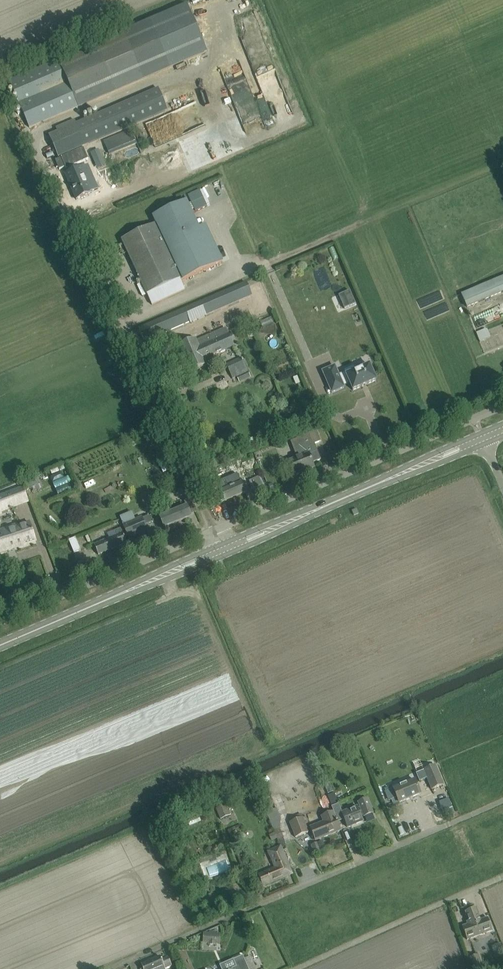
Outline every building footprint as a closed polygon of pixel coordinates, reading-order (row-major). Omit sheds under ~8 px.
[(95,44),(9,81),(29,128),(115,91),(142,79),(198,55),(178,8),(122,32),(95,44)] [(58,132),(49,136),(58,157),(168,110),(158,89),(76,124),(75,120),(56,128),(58,132)] [(231,141),(252,132),(251,128),(244,131),(229,92),(219,96),(227,116),(222,118),(231,141)] [(137,143),(132,130),(104,142),(110,155),(137,143)] [(164,148),(165,154),(178,151),(176,145),(164,148)] [(97,151),(91,154),(93,160),(100,158),(97,151)] [(79,166),(65,172),(76,198),(90,191),(96,188),(90,174),(84,177),(79,166)] [(155,224),(121,240),(147,295),(169,284),(174,295),(185,290),(181,281),(217,265),(199,228),(193,214),(207,207),(200,191),(194,193),(188,196),(189,199),(193,207),(190,208),(186,200),(152,216),(156,223),(155,224)] [(462,294),(467,308),(502,293),(502,277),(462,294)] [(144,341),(252,295),(246,282),(139,328),(144,341)] [(205,359),(234,347),(225,328),(197,340),(196,338),(178,346),(189,373),(207,365),(205,359)] [(477,332),(481,341),(491,337),(487,328),(477,332)] [(248,372),(242,358),(226,365),(232,379),(248,372)] [(344,370),(345,372),(346,375),(340,378),(335,366),(323,371),(332,393),(344,388),(343,386),(350,383),(353,390),(376,380),(369,365),(356,371),(354,366),(344,370)] [(321,459),(317,450),(315,444),(321,441),(316,427),(296,435),(297,439),(303,456),(289,462),(291,466),(294,476),(314,468),(312,463),(321,459)] [(289,462),(283,464),(288,478),(294,476),(291,466),(289,462)] [(223,479),(240,472),(237,464),(220,471),(223,479)] [(225,502),(245,493),(241,482),(221,491),(213,474),(204,477),(210,493),(209,493),(215,505),(221,502),(219,500),(224,498),(225,502)] [(39,476),(30,478),(32,486),(40,485),(39,476)] [(0,498),(0,513),(23,504),(18,491),(0,498)] [(164,528),(191,517),(187,507),(160,518),(164,528)] [(123,525),(128,536),(146,529),(142,518),(123,525)] [(35,539),(30,523),(18,527),(17,524),(0,529),(0,553),(24,545),(23,543),(35,539)] [(127,543),(123,533),(122,530),(117,532),(118,535),(94,545),(98,555),(127,543)] [(69,541),(74,553),(81,550),(76,538),(69,541)] [(444,784),(436,765),(424,770),(432,789),(444,784)] [(420,794),(414,780),(393,788),(397,798),(399,803),(420,794)] [(331,784),(326,786),(329,794),(335,792),(331,784)] [(397,798),(393,788),(386,792),(390,801),(397,798)] [(335,793),(329,796),(333,806),(339,803),(335,793)] [(364,817),(373,813),(367,799),(358,802),(360,807),(358,808),(357,806),(342,812),(339,804),(332,807),(338,822),(344,819),(348,828),(363,821),(361,816),(363,815),(364,817)] [(455,814),(448,799),(430,806),(436,822),(455,814)] [(227,804),(216,808),(221,820),(231,815),(227,804)] [(274,809),(267,812),(275,833),(269,835),(272,841),(277,839),(280,847),(281,850),(288,847),(283,836),(281,831),(281,818),(277,808),(274,809)] [(341,830),(334,812),(322,816),(324,822),(310,827),(315,839),(318,838),(318,839),(341,830)] [(199,816),(188,820),(190,826),(202,821),(199,816)] [(290,823),(296,838),(309,833),(303,818),(290,823)] [(236,835),(236,836),(236,838),(236,839),(237,840),(238,841),(240,842),(241,842),(243,842),(244,841),(245,840),(246,838),(246,837),(246,835),(245,834),(244,833),(243,832),(242,832),(240,832),(239,832),(238,833),(237,834),(236,835)] [(318,843),(312,845),(316,855),(322,853),(318,843)] [(263,886),(291,874),(281,850),(280,847),(269,852),(276,867),(258,875),(263,886)] [(476,908),(466,912),(470,924),(462,927),(467,940),(493,930),(488,918),(480,920),(476,908)] [(205,932),(205,942),(210,942),(210,944),(218,944),(218,942),(222,942),(222,932),(218,932),(218,931),(211,931),(211,932),(205,932)] [(244,959),(242,955),(236,958),(238,962),(241,968),(249,968),(244,959)] [(469,958),(473,968),(478,968),(482,967),(478,955),(469,958)] [(165,968),(172,966),(168,957),(162,959),(161,959),(160,956),(141,964),(143,968),(165,968)]
